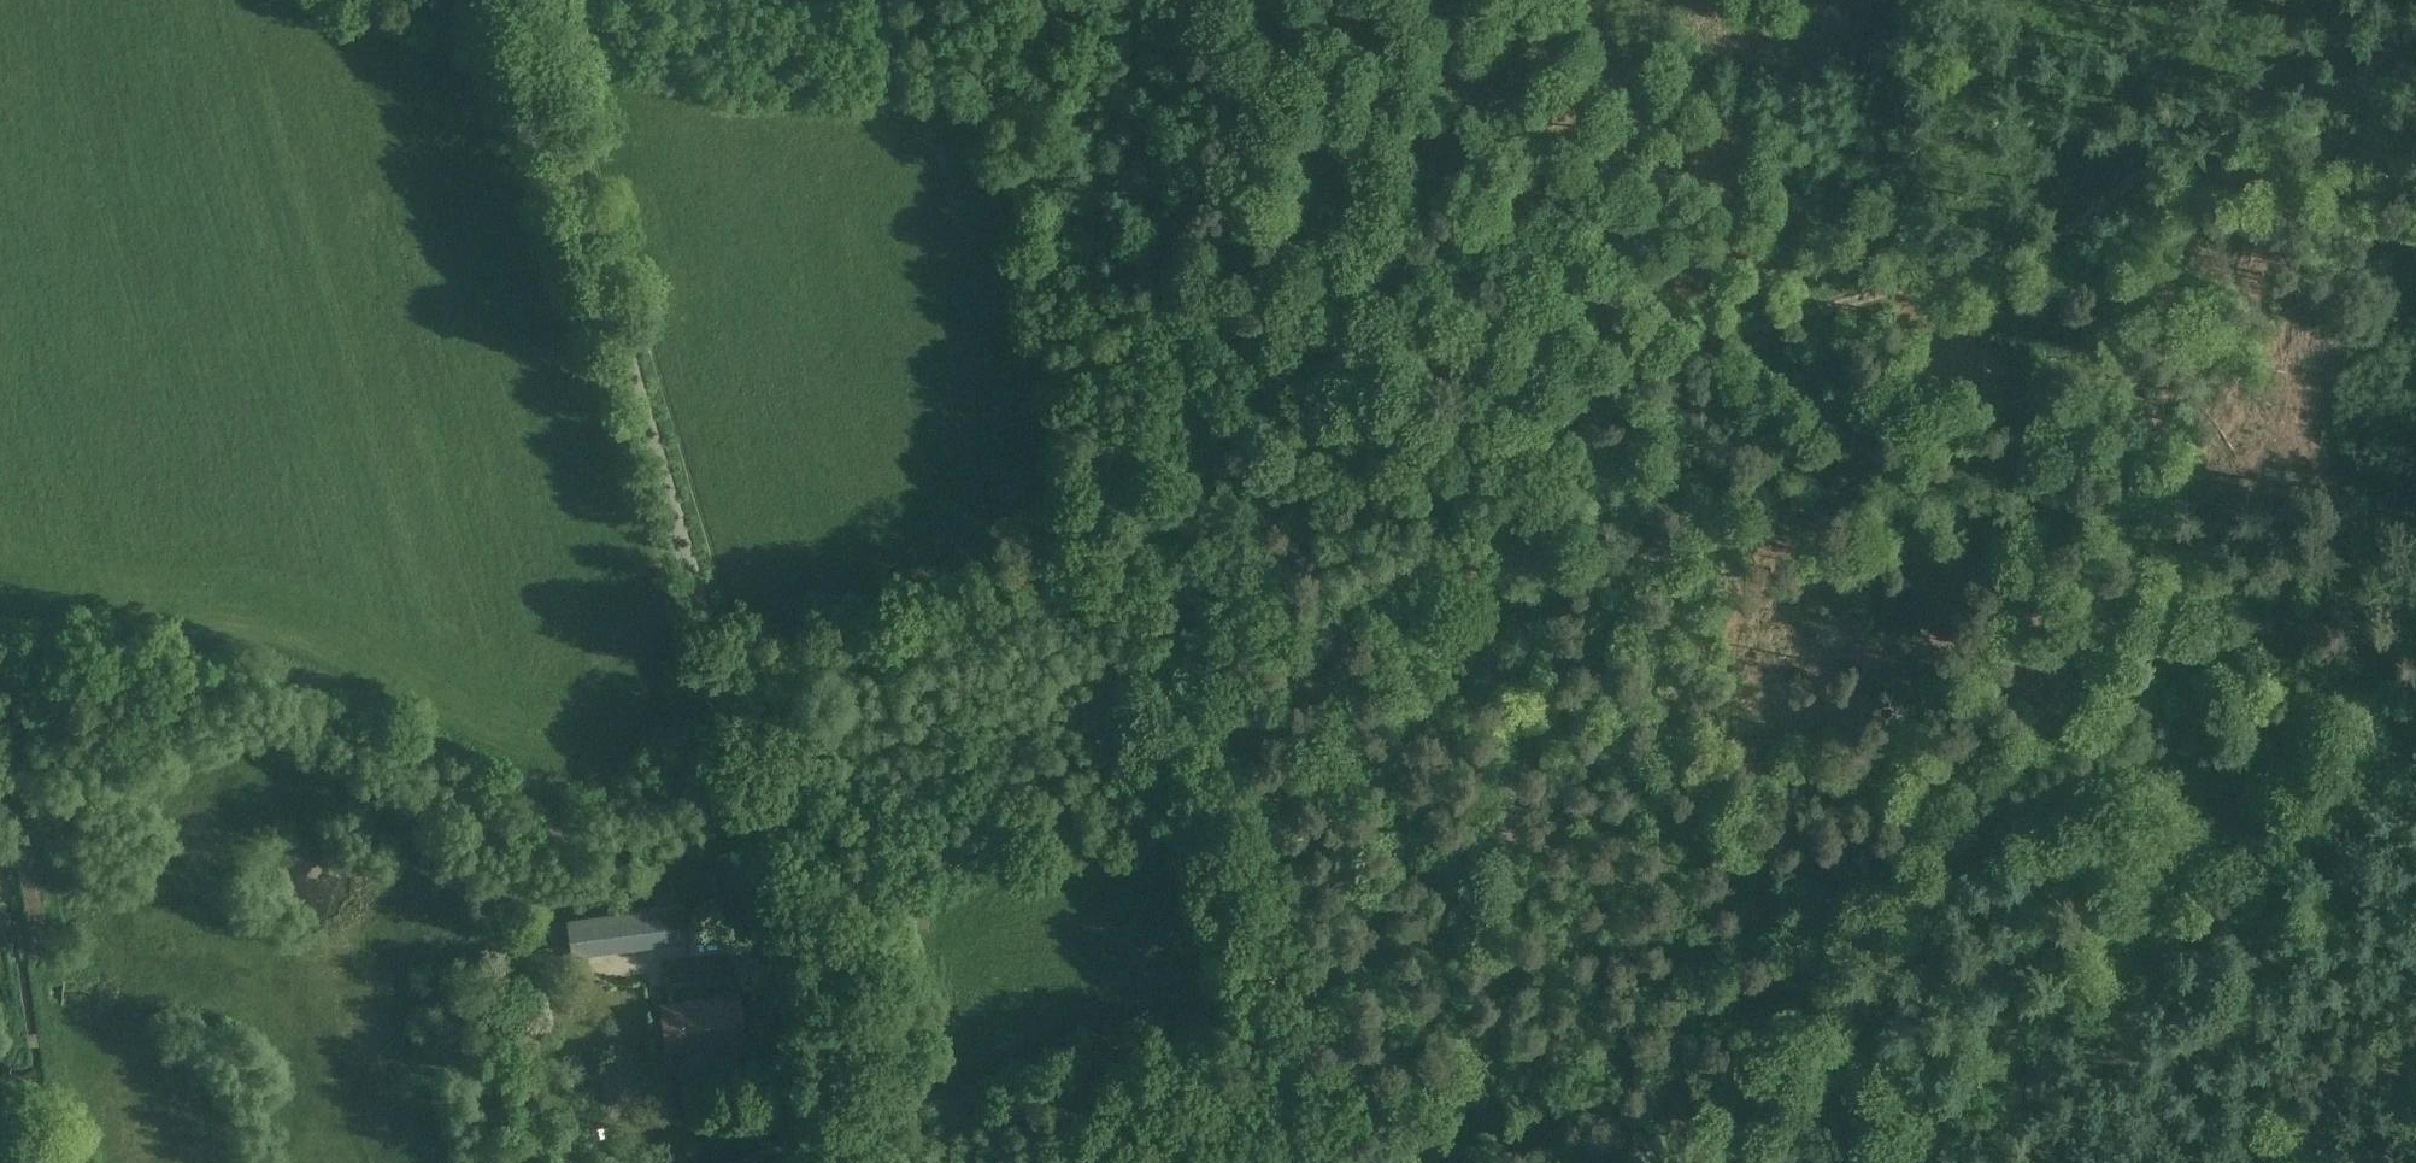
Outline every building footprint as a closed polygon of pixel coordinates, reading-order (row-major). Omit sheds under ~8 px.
[(654,905),(566,918),(571,955),(688,938),(683,901),(677,902),(675,893),(652,896),(654,905)] [(737,993),(659,1003),(666,1049),(743,1038),(737,993)]
